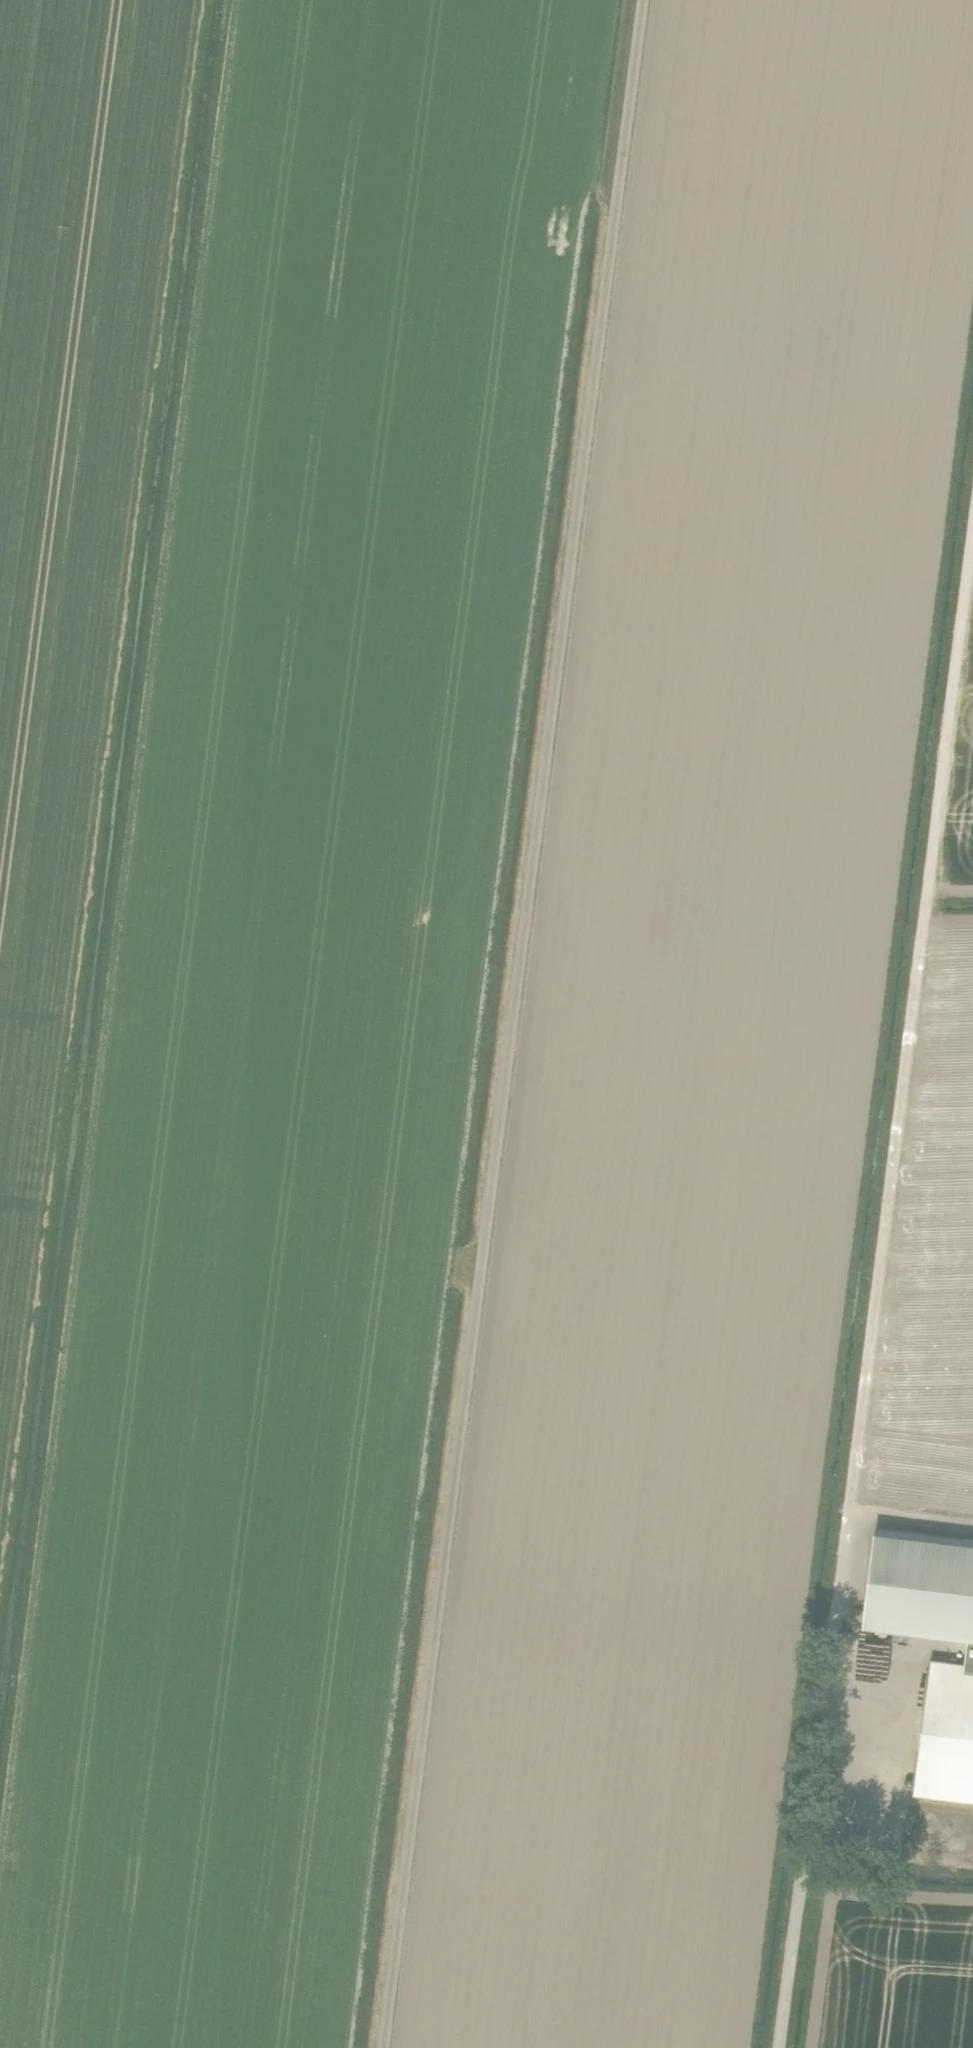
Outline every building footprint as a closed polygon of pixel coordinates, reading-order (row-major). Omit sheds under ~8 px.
[(876,1526),(863,1628),(968,1641),(965,1663),(929,1659),(913,1794),(972,1801),(972,1538),(876,1526)] [(865,1631),(862,1671),(894,1673),(897,1633),(865,1631)]
